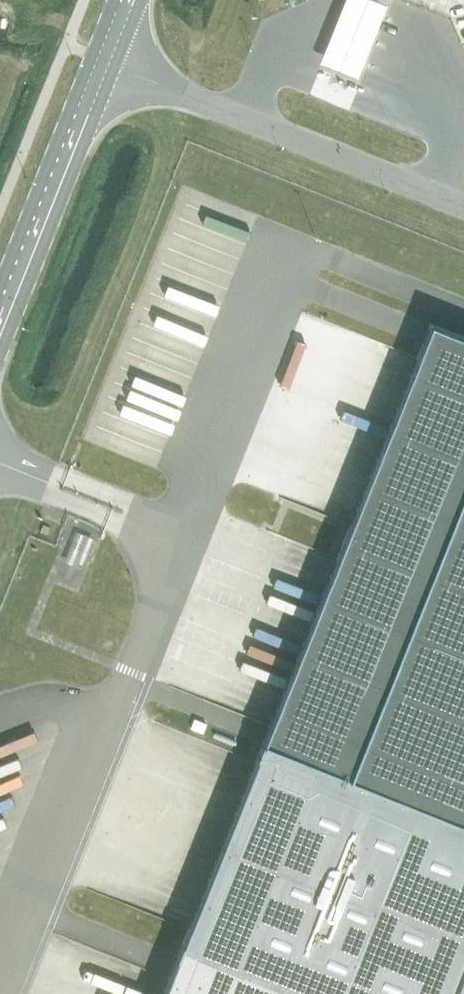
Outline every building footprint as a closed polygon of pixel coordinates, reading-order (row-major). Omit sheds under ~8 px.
[(388,0),(346,0),(323,59),(361,74),(390,1),(388,0)] [(115,371),(116,375),(127,379),(132,365),(125,363),(129,349),(139,352),(194,348),(218,271),(229,270),(227,256),(232,242),(218,238),(217,223),(221,223),(218,222),(221,211),(205,213),(200,228),(199,207),(176,200),(130,344),(140,347),(122,349),(115,371)] [(430,324),(161,993),(463,993),(463,337),(430,324)]
